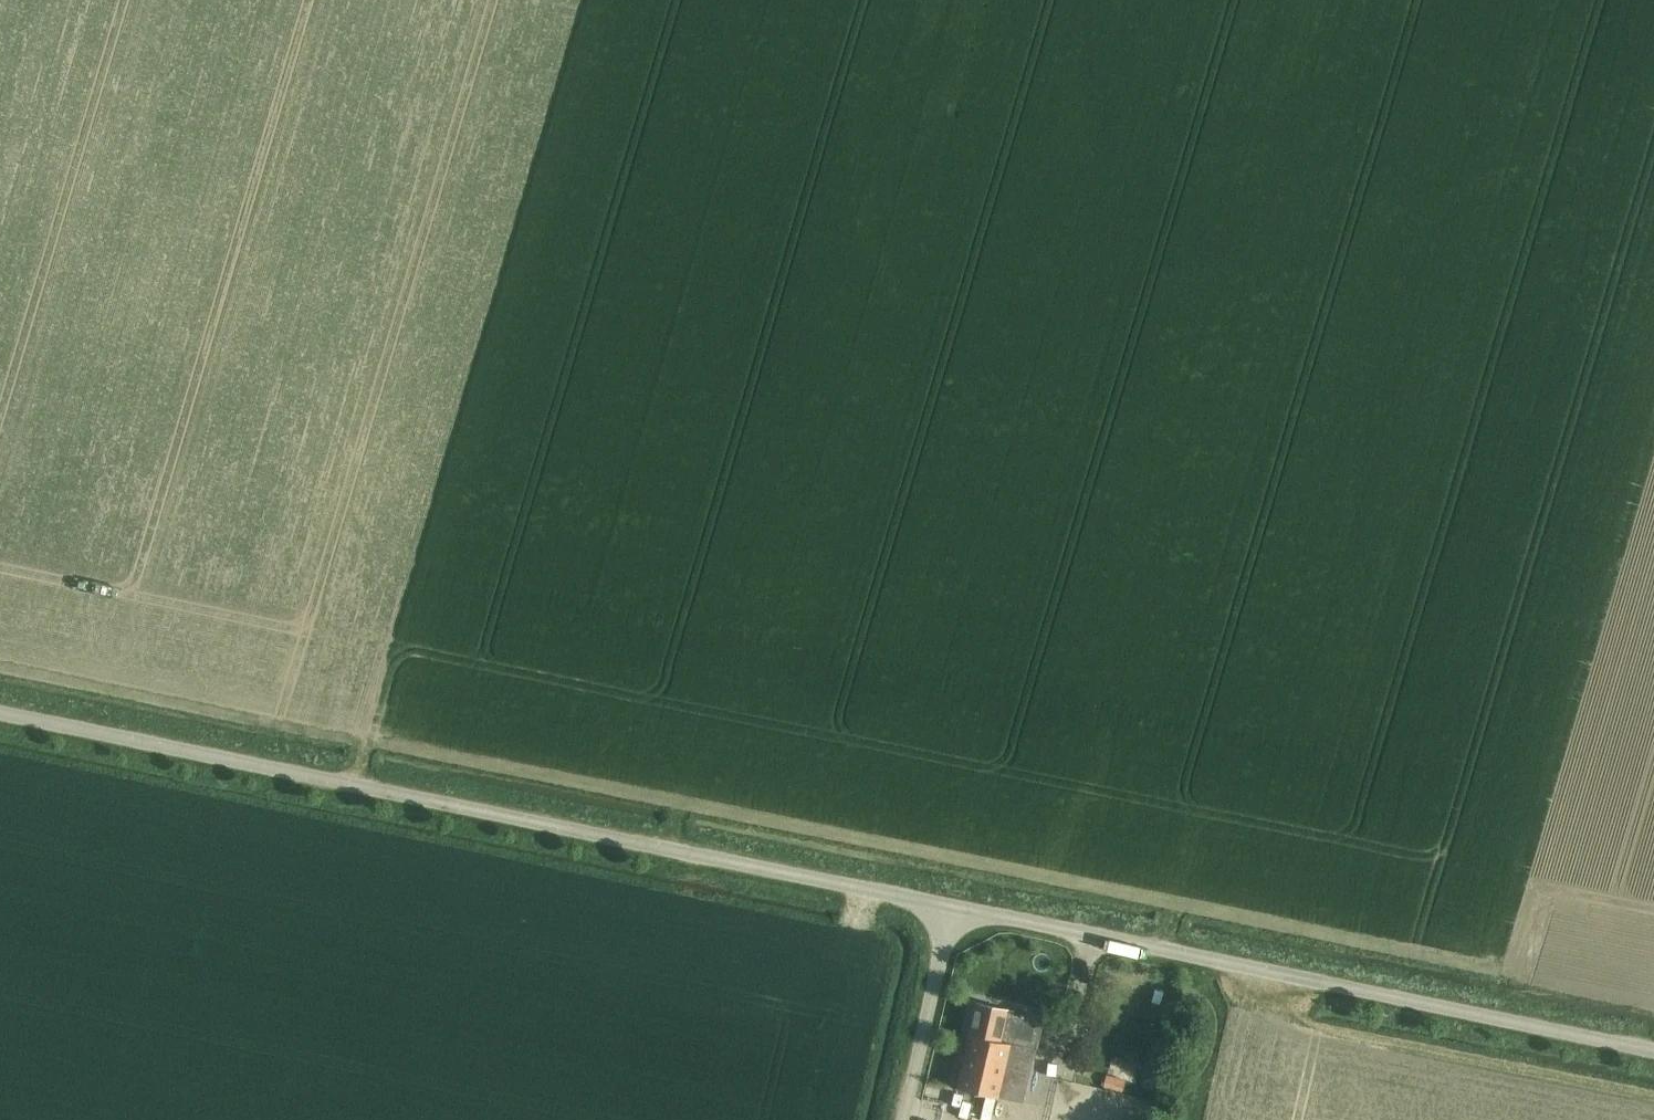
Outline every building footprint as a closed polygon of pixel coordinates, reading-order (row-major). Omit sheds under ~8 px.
[(1032,1047),(1039,1017),(977,1002),(956,1085),(1023,1102),(1037,1048),(1032,1047)] [(1073,1092),(1085,1091),(1084,1060),(1072,1061),(1073,1092)]
